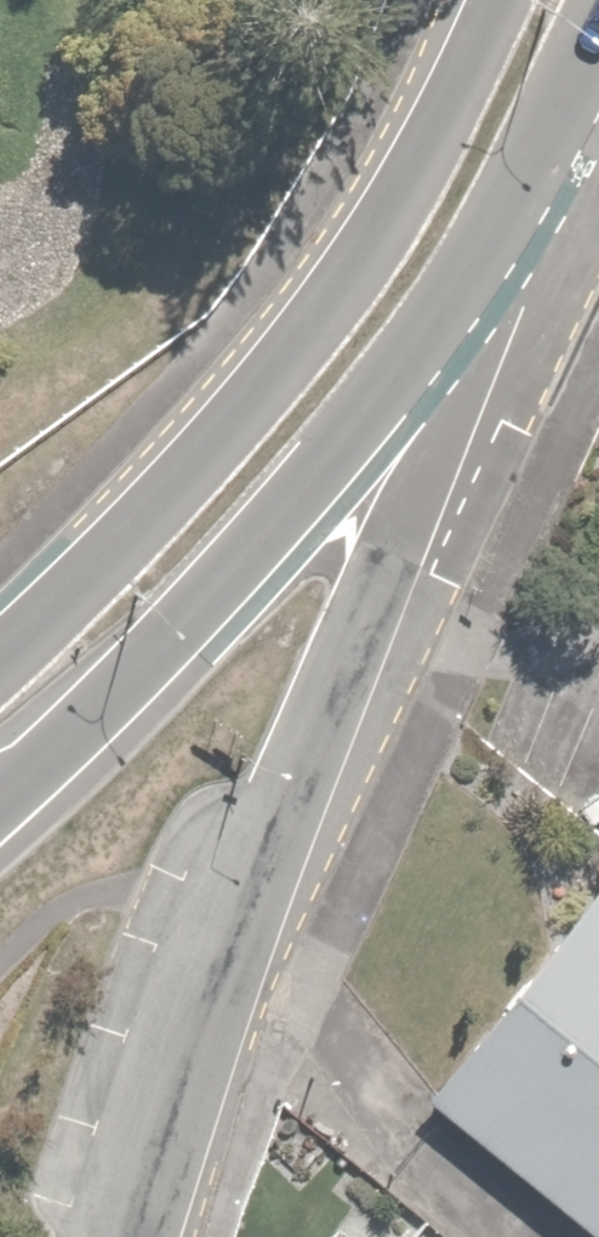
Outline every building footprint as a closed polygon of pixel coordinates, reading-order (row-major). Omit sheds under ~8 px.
[(588,800),(598,805),(598,775),(588,800)] [(429,1113),(577,1236),(598,1236),(598,911),(429,1113)] [(335,1223),(324,1236),(354,1236),(335,1223)]
